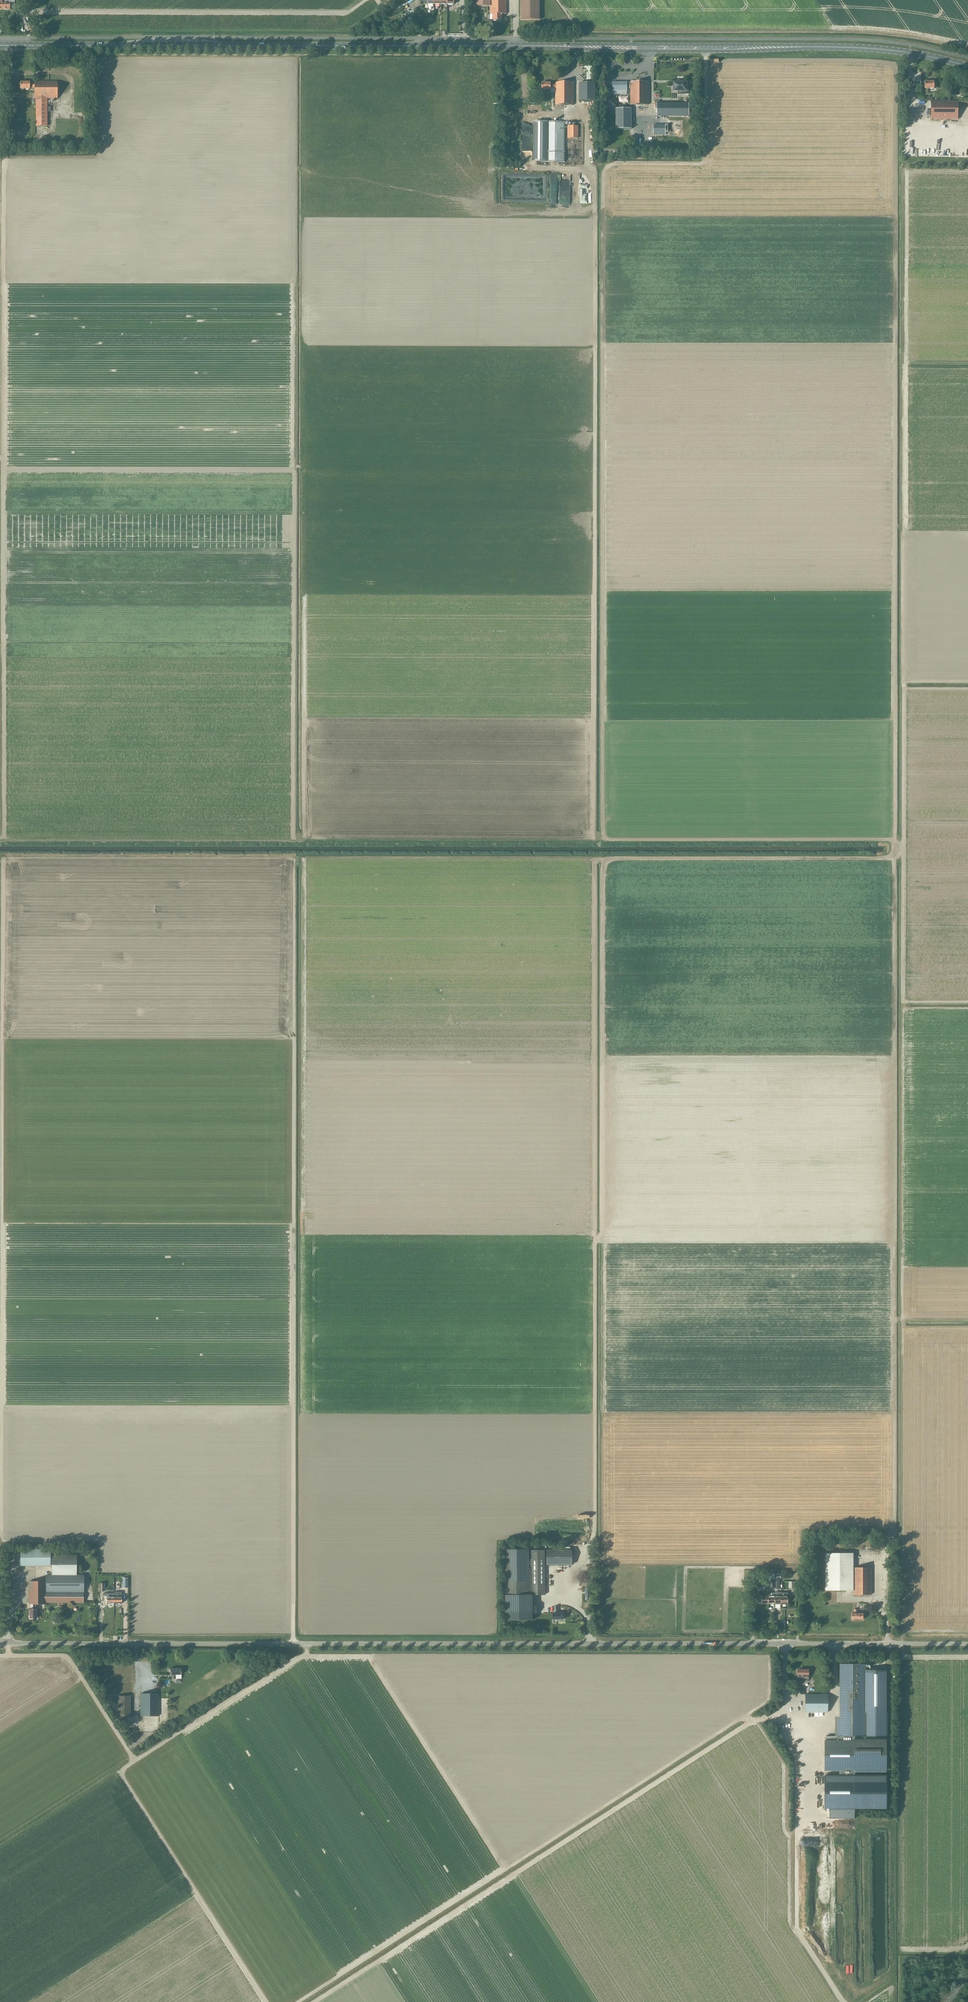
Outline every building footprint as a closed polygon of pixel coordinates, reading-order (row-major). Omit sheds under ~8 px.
[(10,9),(10,3),(2,3),(2,0),(0,0),(0,9),(10,9)] [(506,0),(475,0),(475,6),(491,6),(491,14),(490,14),(492,14),(492,20),(502,20),(502,14),(506,14),(506,0)] [(539,19),(539,0),(521,0),(521,19),(539,19)] [(34,98),(47,98),(57,98),(57,82),(34,82),(34,83),(29,83),(29,82),(20,82),(20,89),(29,89),(29,88),(34,88),(34,98)] [(648,82),(630,83),(630,90),(630,105),(648,105),(648,82)] [(686,82),(674,83),(674,91),(684,91),(684,94),(689,94),(689,88),(686,88),(686,82)] [(573,105),(573,83),(555,83),(555,84),(550,84),(550,83),(541,83),(541,90),(550,90),(550,89),(555,89),(555,105),(573,105)] [(595,101),(595,84),(595,83),(579,83),(579,101),(595,101)] [(627,83),(613,83),(613,90),(613,95),(627,95),(627,90),(630,90),(630,83),(627,83)] [(47,126),(47,98),(34,98),(33,98),(33,103),(35,103),(36,126),(47,126)] [(957,119),(957,102),(931,101),(931,119),(957,119)] [(657,103),(657,116),(689,116),(689,103),(657,103)] [(631,109),(616,109),(616,129),(631,129),(631,109)] [(633,119),(633,128),(644,127),(644,118),(633,119)] [(564,162),(565,122),(544,122),(537,122),(537,162),(544,162),(564,162)] [(665,135),(665,124),(653,124),(653,135),(665,135)] [(578,138),(578,126),(567,126),(567,138),(578,138)] [(49,1566),(50,1554),(50,1549),(20,1549),(20,1566),(49,1566)] [(529,1549),(504,1549),(505,1596),(529,1596),(529,1568),(531,1568),(531,1559),(529,1559),(529,1549)] [(544,1549),(531,1549),(532,1595),(545,1595),(544,1549)] [(546,1565),(572,1565),(572,1549),(546,1549),(546,1565)] [(871,1568),(853,1568),(853,1553),(825,1553),(825,1591),(853,1590),(853,1594),(871,1594),(871,1568)] [(35,1604),(46,1604),(46,1602),(83,1602),(83,1575),(76,1575),(76,1555),(51,1555),(51,1575),(46,1575),(46,1581),(29,1581),(29,1604),(30,1604),(30,1609),(29,1609),(29,1618),(36,1618),(36,1609),(35,1609),(35,1604)] [(106,1603),(114,1603),(114,1597),(114,1593),(103,1593),(103,1601),(106,1601),(106,1603)] [(768,1596),(762,1596),(762,1595),(758,1595),(758,1602),(761,1602),(761,1604),(768,1604),(768,1596)] [(540,1596),(529,1596),(505,1596),(505,1620),(531,1620),(531,1614),(540,1614),(540,1596)] [(558,1613),(558,1609),(558,1606),(555,1606),(555,1613),(553,1613),(553,1619),(564,1619),(564,1613),(558,1613)] [(863,1619),(863,1613),(857,1613),(857,1609),(854,1609),(854,1613),(852,1613),(852,1619),(863,1619)] [(864,1711),(867,1711),(867,1700),(864,1700),(864,1663),(839,1663),(839,1717),(835,1717),(835,1736),(839,1736),(855,1736),(864,1736),(864,1711)] [(175,1674),(181,1674),(181,1668),(170,1668),(170,1674),(172,1674),(172,1678),(175,1678),(175,1674)] [(808,1678),(808,1670),(797,1670),(797,1678),(798,1678),(798,1681),(801,1681),(801,1678),(808,1678)] [(141,1716),(158,1716),(158,1693),(140,1693),(141,1716)] [(828,1712),(827,1694),(805,1694),(805,1712),(828,1712)] [(798,1744),(796,1737),(792,1738),(791,1735),(784,1737),(788,1751),(796,1749),(795,1745),(798,1744)] [(855,1736),(839,1736),(839,1740),(825,1740),(824,1740),(824,1770),(839,1770),(859,1770),(885,1770),(885,1740),(855,1740),(855,1736)] [(796,1758),(801,1755),(797,1750),(792,1753),(796,1758)] [(859,1770),(839,1770),(839,1775),(824,1775),(824,1808),(885,1808),(885,1775),(859,1775),(859,1770)]
